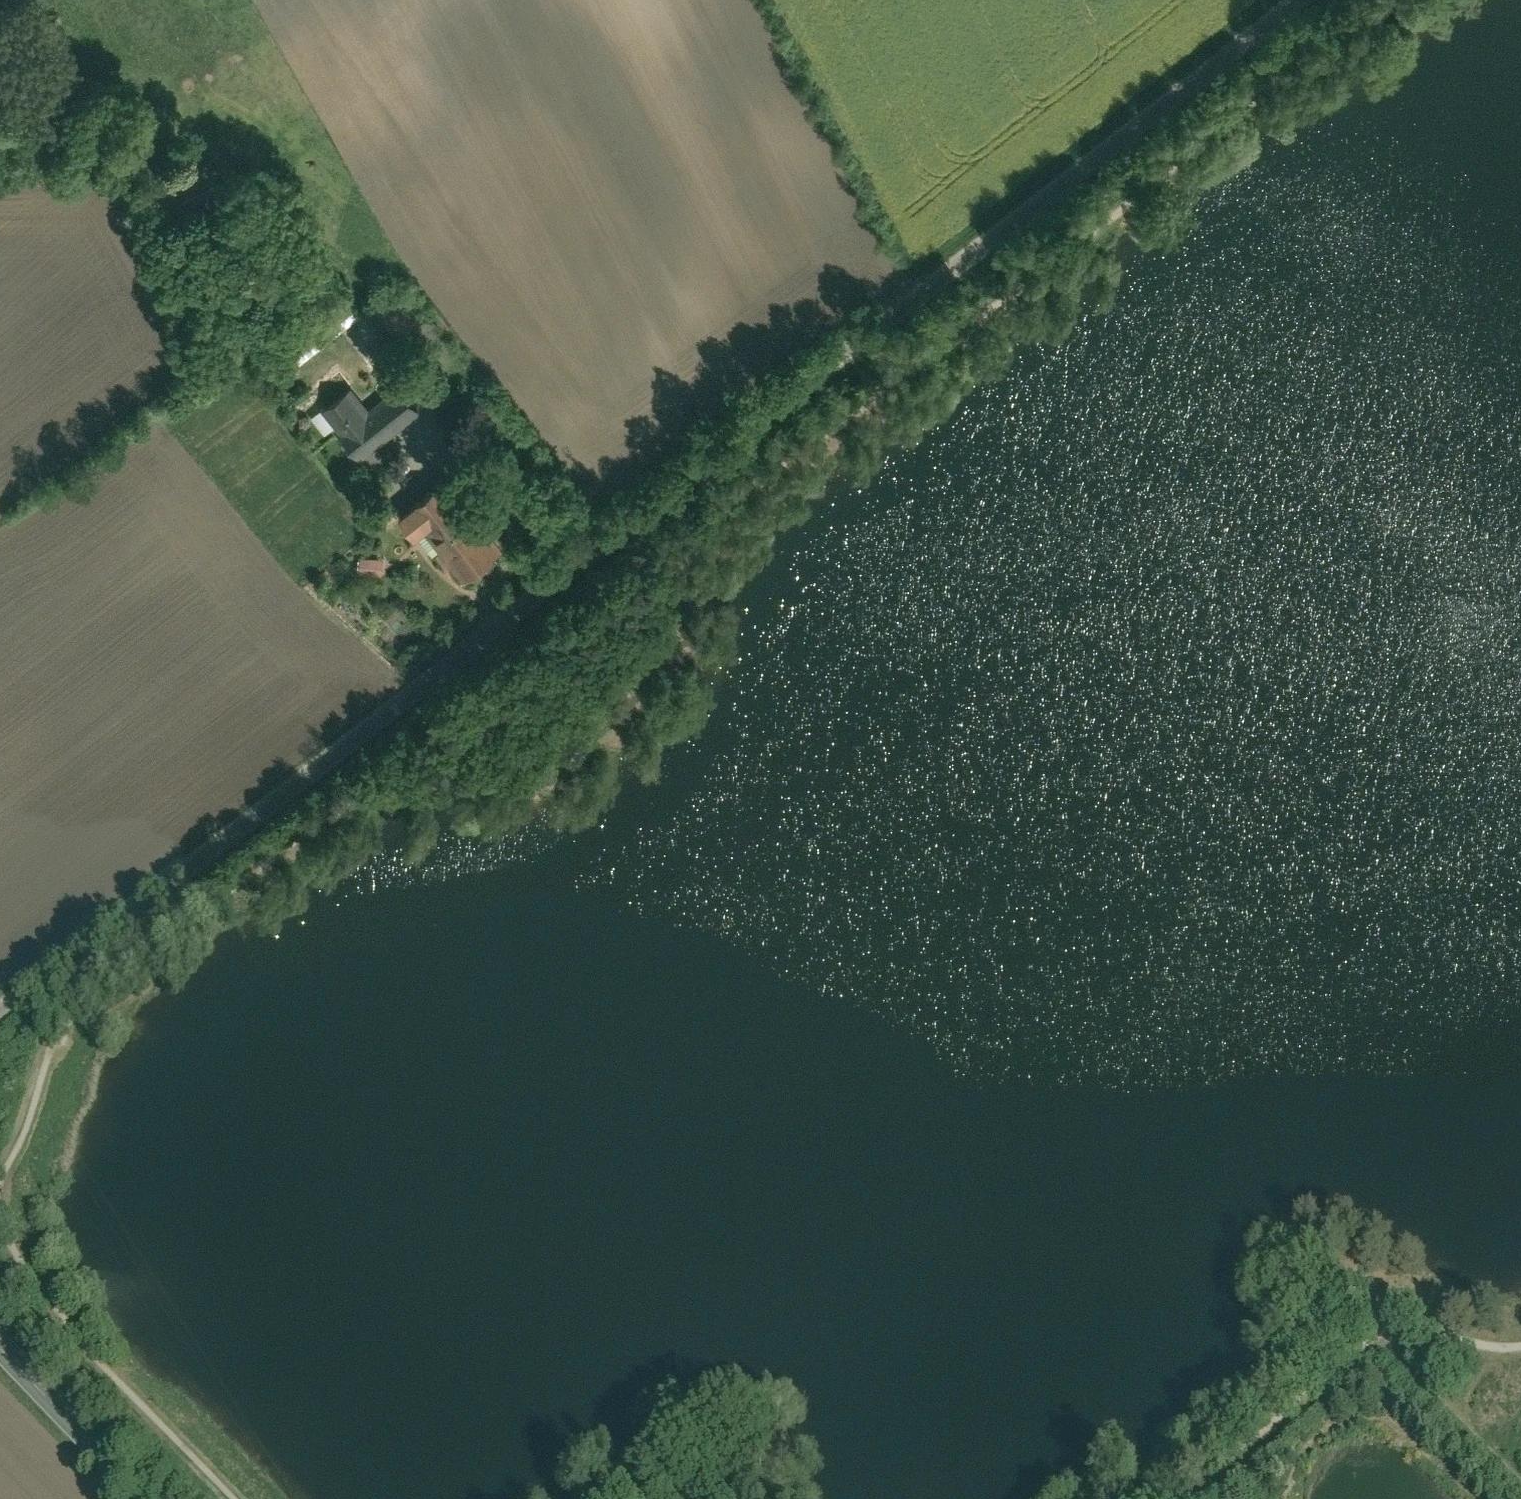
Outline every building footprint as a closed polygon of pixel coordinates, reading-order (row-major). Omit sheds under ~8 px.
[(364,456),(423,409),(401,381),(373,404),(355,382),(325,407),(364,456)] [(509,546),(451,473),(400,512),(432,552),(434,550),(448,568),(454,563),(467,579),(509,546)] [(386,553),(369,551),(366,570),(384,572),(386,553)]
